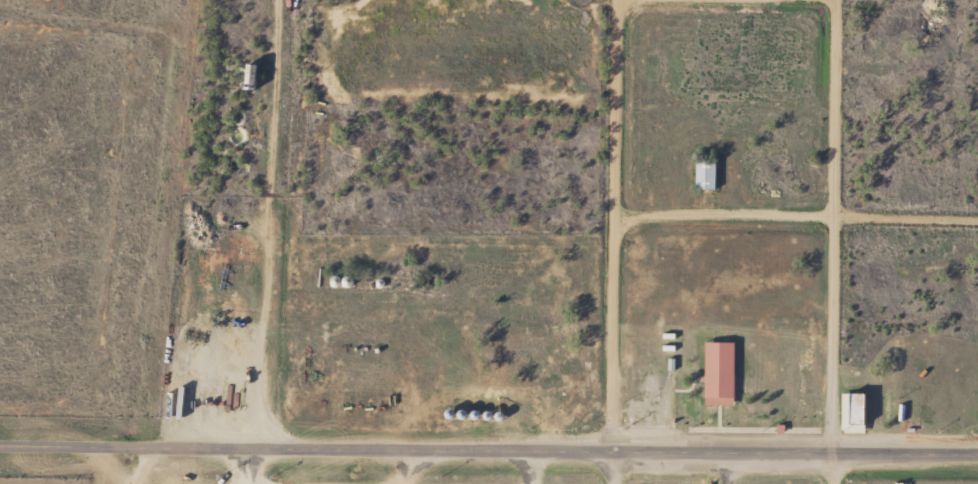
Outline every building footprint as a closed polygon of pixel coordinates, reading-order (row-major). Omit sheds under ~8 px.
[(252,79),(241,80),(242,91),(252,90),(252,79)] [(713,160),(690,160),(690,191),(713,191),(713,160)] [(729,406),(730,343),(700,342),(699,405),(729,406)] [(860,394),(843,394),(843,426),(860,426),(860,394)]
